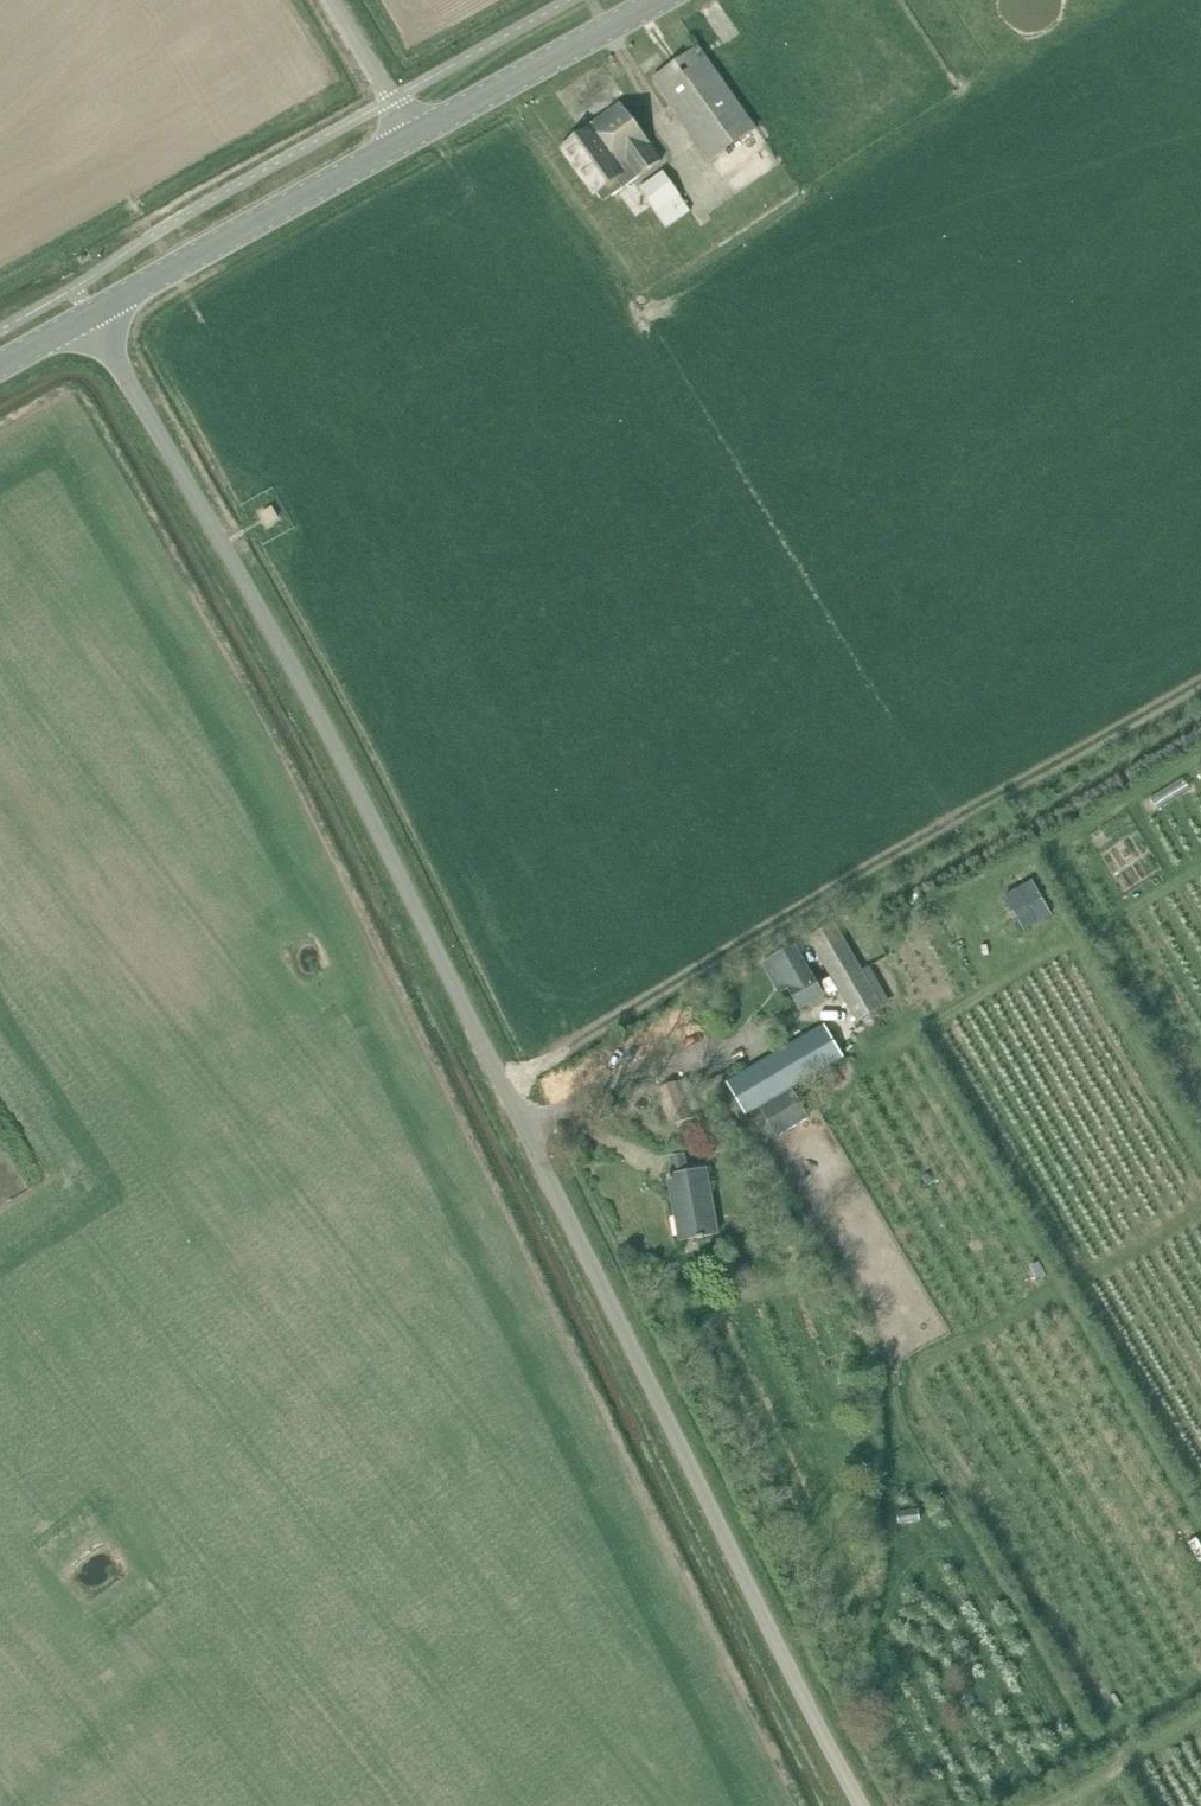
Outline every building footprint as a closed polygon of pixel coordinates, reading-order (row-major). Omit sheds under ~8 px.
[(711,161),(757,128),(699,47),(653,80),(711,161)] [(583,129),(627,188),(663,161),(619,102),(583,129)] [(627,188),(583,129),(581,131),(585,137),(567,150),(602,197),(611,190),(616,196),(627,188)] [(662,171),(638,189),(667,228),(690,212),(662,171)] [(272,502),(258,510),(269,529),(282,520),(272,502)] [(835,923),(807,937),(857,1022),(883,1007),(835,923)] [(791,947),(762,963),(778,992),(786,987),(796,1004),(830,986),(821,971),(819,972),(818,970),(808,976),(791,947)] [(825,1024),(727,1083),(746,1115),(759,1107),(777,1138),(810,1118),(792,1088),(844,1057),(825,1024)] [(675,1084),(659,1090),(674,1125),(688,1119),(675,1084)] [(732,1119),(722,1126),(729,1136),(739,1129),(732,1119)] [(679,1240),(719,1232),(707,1168),(689,1172),(686,1155),(674,1158),(677,1174),(668,1175),(679,1240)]
